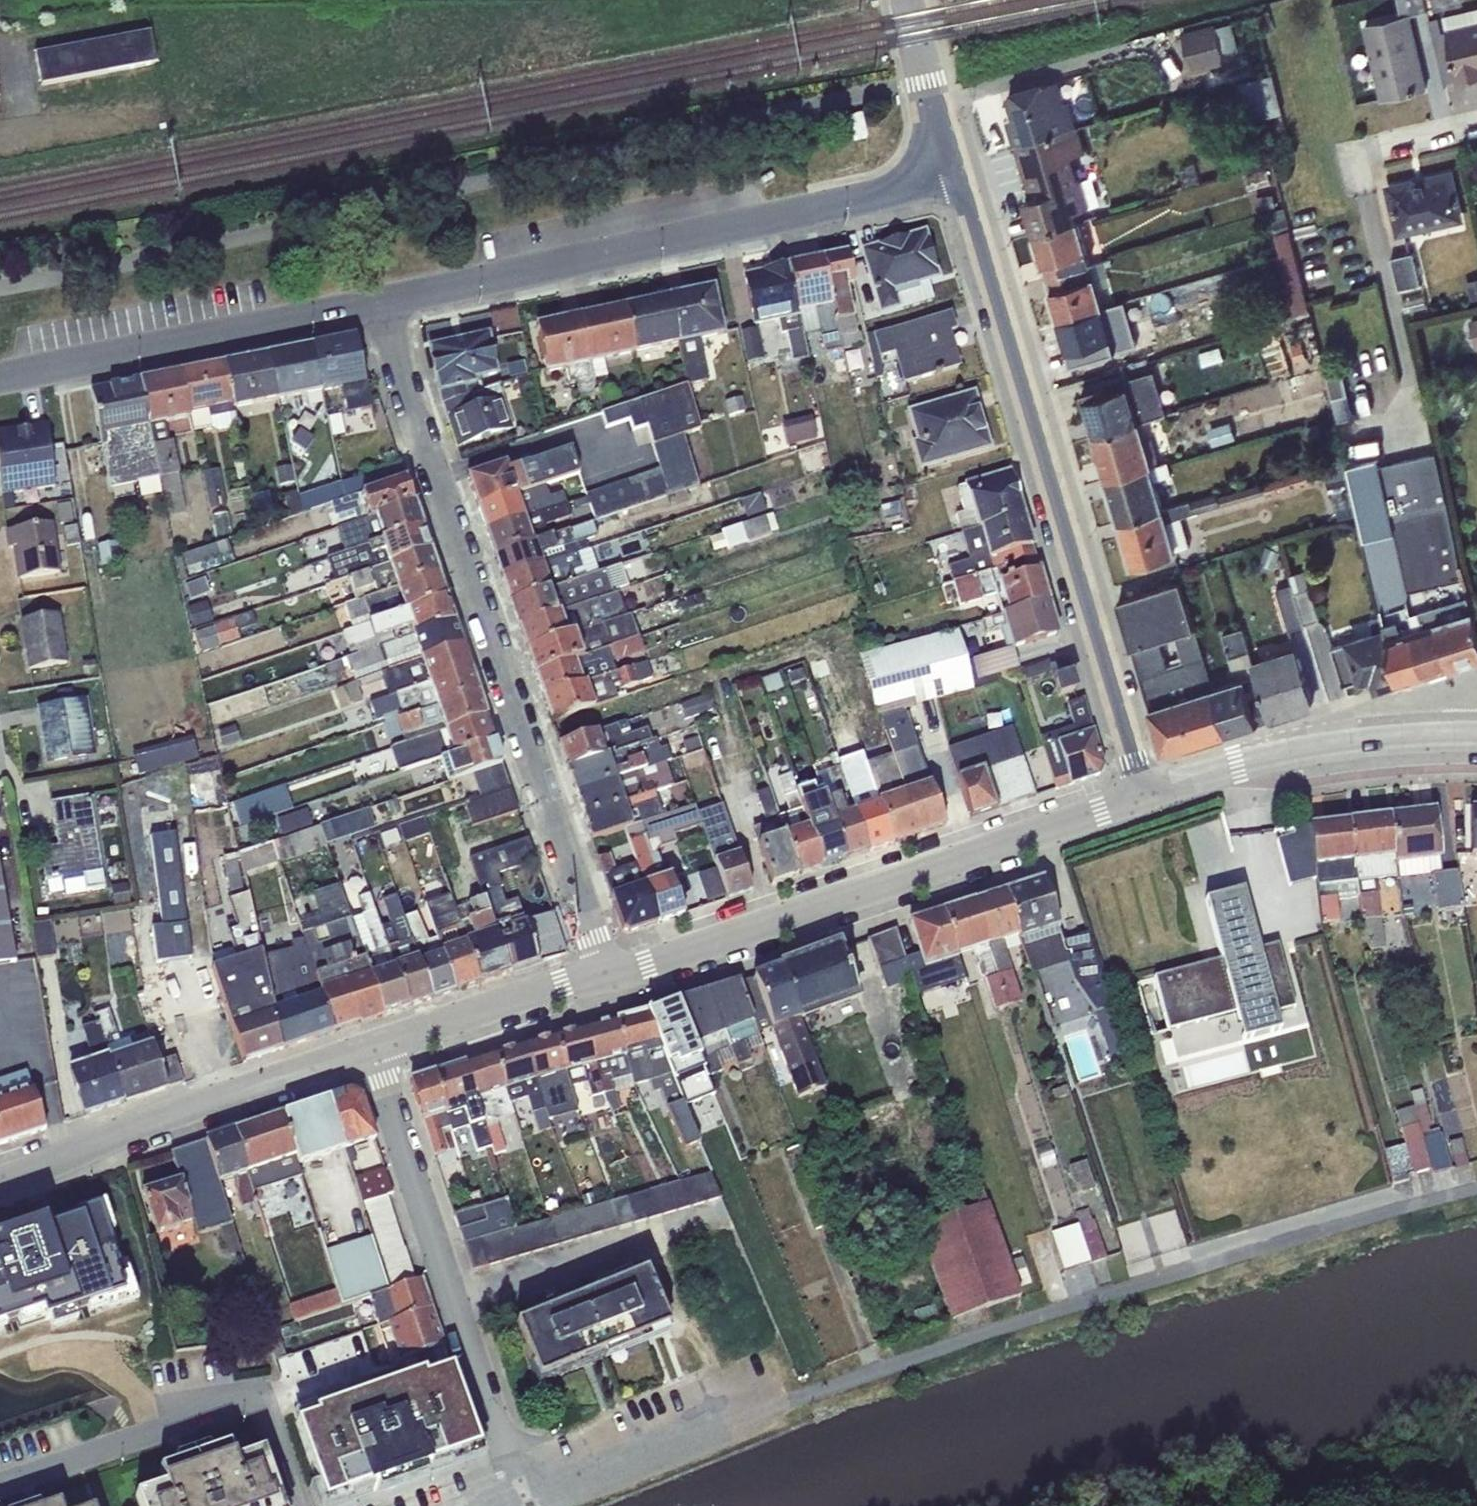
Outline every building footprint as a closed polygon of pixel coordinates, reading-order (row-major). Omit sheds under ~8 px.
[(1402,15),(1409,14),(1427,10),(1424,0),(1399,0),(1402,15)] [(1435,12),(1464,6),(1463,0),(1432,0),(1435,12)] [(1430,18),(1444,82),(1458,78),(1459,81),(1476,76),(1476,7),(1443,15),(1447,30),(1443,31),(1440,16),(1430,18)] [(1426,88),(1409,14),(1402,15),(1365,24),(1383,98),(1426,88)] [(1216,24),(1182,32),(1192,72),(1226,64),(1225,59),(1241,55),(1232,22),(1216,26),(1216,24)] [(150,31),(34,54),(40,85),(156,63),(150,31)] [(1273,73),(1239,82),(1249,121),(1283,113),(1273,73)] [(1059,80),(1009,95),(1018,126),(1011,128),(1016,144),(1077,126),(1069,101),(1065,102),(1059,80)] [(1077,126),(1016,144),(1032,197),(1025,200),(1035,233),(1079,220),(1076,211),(1092,207),(1081,177),(1080,177),(1073,156),(1086,152),(1078,125),(1077,126)] [(1267,172),(1246,179),(1249,190),(1271,183),(1267,172)] [(1410,184),(1391,188),(1402,236),(1460,223),(1449,175),(1430,179),(1431,182),(1410,187),(1410,184)] [(1276,233),(1275,233),(1295,315),(1311,310),(1286,207),(1270,212),(1276,233)] [(1079,220),(1035,233),(1048,277),(1092,264),(1079,220)] [(877,245),(862,250),(865,259),(882,315),(901,309),(897,296),(920,290),(918,283),(928,280),(938,276),(924,231),(877,245)] [(1414,252),(1391,257),(1399,289),(1421,284),(1414,252)] [(855,286),(847,253),(822,258),(842,351),(863,346),(860,333),(856,334),(846,288),(855,286)] [(1092,264),(1048,277),(1060,320),(1104,306),(1099,288),(1111,285),(1105,266),(1115,263),(1113,257),(1092,264)] [(842,351),(822,258),(788,266),(803,335),(819,331),(824,355),(842,352),(842,351)] [(803,335),(788,266),(761,271),(761,273),(744,276),(754,326),(778,322),(781,335),(787,333),(791,355),(778,358),(782,374),(810,368),(803,335)] [(1465,281),(1470,300),(1476,298),(1476,278),(1465,281)] [(897,296),(901,309),(934,300),(928,280),(918,283),(920,290),(897,296)] [(712,288),(668,298),(678,346),(687,386),(703,382),(704,385),(707,384),(707,381),(708,381),(700,341),(722,337),(712,288)] [(678,346),(668,298),(624,307),(634,355),(678,346)] [(1104,306),(1060,320),(1073,363),(1136,343),(1125,300),(1104,306)] [(634,355),(624,307),(580,317),(596,395),(600,414),(644,399),(638,388),(606,399),(603,385),(608,384),(603,361),(634,355)] [(873,333),(867,334),(877,378),(884,377),(879,358),(894,354),(904,384),(958,367),(958,365),(957,365),(947,332),(954,330),(948,313),(874,335),(873,333)] [(596,395),(580,317),(536,326),(546,375),(566,370),(569,385),(577,383),(580,399),(596,395)] [(758,329),(739,333),(745,364),(764,360),(758,329)] [(1255,332),(1237,338),(1242,356),(1261,351),(1255,332)] [(488,334),(430,347),(442,404),(482,390),(479,379),(498,376),(488,334)] [(355,338),(313,346),(323,393),(342,389),(347,414),(372,409),(361,355),(359,356),(355,338)] [(313,346),(269,355),(278,401),(323,393),(313,346)] [(269,355),(224,364),(234,409),(278,401),(269,355)] [(224,364),(180,372),(190,418),(193,433),(211,429),(218,432),(238,429),(234,409),(224,364)] [(1341,364),(1325,368),(1339,422),(1355,418),(1341,364)] [(1105,385),(1082,392),(1095,435),(1141,421),(1167,413),(1154,370),(1125,379),(1128,386),(1108,392),(1105,385)] [(180,372),(139,381),(159,477),(160,478),(161,477),(164,496),(170,495),(173,516),(186,513),(172,441),(169,442),(165,423),(190,418),(180,372)] [(530,376),(515,380),(519,396),(535,392),(530,376)] [(100,393),(92,394),(111,489),(137,484),(137,481),(159,477),(139,381),(102,388),(103,389),(100,389),(100,393)] [(500,384),(482,390),(442,404),(441,404),(446,418),(448,417),(449,421),(454,419),(462,443),(457,445),(457,446),(513,429),(500,384)] [(644,399),(600,414),(605,429),(629,421),(633,431),(648,427),(659,470),(668,496),(698,486),(683,436),(702,430),(687,386),(644,399)] [(973,394),(907,414),(915,441),(910,442),(918,467),(988,447),(973,394)] [(742,398),(725,403),(728,417),(746,413),(742,398)] [(811,415),(780,423),(786,446),(817,438),(811,415)] [(1141,421),(1095,435),(1108,479),(1160,463),(1153,437),(1147,439),(1141,421)] [(1231,421),(1208,428),(1213,445),(1236,439),(1231,421)] [(1321,423),(1307,427),(1312,447),(1326,443),(1325,438),(1335,436),(1332,425),(1322,428),(1321,423)] [(0,434),(0,485),(1,495),(54,487),(45,424),(26,427),(27,430),(0,434)] [(314,438),(299,428),(291,442),(306,451),(314,438)] [(506,463),(467,477),(477,507),(544,485),(578,473),(571,449),(508,469),(506,463)] [(1397,461),(1451,664),(1476,656),(1476,602),(1437,452),(1397,461)] [(1344,456),(1322,462),(1338,520),(1359,514),(1344,456)] [(1410,602),(1379,465),(1378,459),(1350,465),(1384,609),(1410,602)] [(1160,463),(1108,479),(1121,522),(1166,508),(1157,479),(1172,475),(1168,461),(1160,463)] [(1451,664),(1397,461),(1379,465),(1410,602),(1384,609),(1383,609),(1384,614),(1401,679),(1451,664)] [(346,500),(405,480),(400,463),(342,483),(346,500)] [(1318,464),(1220,494),(1223,504),(1268,491),(1269,494),(1322,478),(1318,464)] [(292,468),(276,471),(279,486),(295,483),(292,468)] [(219,470),(203,473),(210,508),(226,505),(219,470)] [(595,521),(668,496),(659,470),(585,495),(595,521)] [(1009,472),(957,487),(964,511),(956,514),(962,532),(1022,514),(1009,472)] [(413,503),(405,480),(346,500),(324,507),(332,530),(336,528),(413,503)] [(346,500),(342,483),(299,497),(303,514),(324,507),(346,500)] [(544,485),(477,507),(486,531),(564,505),(566,504),(562,492),(548,496),(544,485)] [(303,514),(299,497),(297,490),(283,495),(291,518),(303,514)] [(1166,508),(1121,522),(1133,564),(1179,551),(1178,549),(1190,545),(1182,516),(1221,505),(1218,492),(1166,508)] [(760,493),(741,500),(747,518),(766,511),(760,493)] [(421,527),(413,503),(336,528),(345,553),(421,527)] [(899,503),(880,507),(883,522),(902,518),(899,503)] [(71,504),(57,506),(59,524),(73,522),(71,504)] [(564,505),(486,531),(494,555),(540,539),(536,530),(559,523),(558,520),(568,516),(564,505)] [(227,513),(212,516),(216,538),(231,535),(227,513)] [(1034,558),(1022,514),(962,532),(969,560),(948,566),(952,582),(1034,558)] [(722,535),(709,539),(714,553),(727,548),(728,551),(778,531),(772,515),(721,532),(722,535)] [(592,522),(540,539),(494,555),(502,579),(590,549),(587,541),(598,537),(592,522)] [(61,573),(53,524),(7,531),(9,549),(17,548),(17,558),(16,558),(19,579),(61,573)] [(76,526),(63,528),(66,547),(80,545),(76,526)] [(429,550),(421,527),(345,553),(327,559),(334,581),(347,577),(429,550)] [(122,541),(97,546),(101,568),(126,563),(122,541)] [(226,541),(182,556),(189,577),(234,562),(226,541)] [(1281,551),(1266,546),(1260,563),(1275,569),(1281,551)] [(590,549),(502,579),(510,602),(598,573),(590,549)] [(437,574),(429,550),(347,577),(355,601),(437,574)] [(1047,602),(1034,558),(952,582),(943,585),(949,603),(958,600),(960,607),(996,595),(1002,616),(1047,602)] [(598,573),(510,602),(518,626),(619,592),(629,588),(621,565),(598,573)] [(1306,570),(1290,575),(1292,584),(1305,625),(1321,620),(1306,570)] [(445,597),(437,574),(355,601),(344,605),(352,629),(445,597)] [(206,579),(186,585),(190,600),(210,594),(206,579)] [(1175,634),(1196,628),(1181,580),(1119,600),(1133,648),(1160,639),(1175,634)] [(1305,625),(1292,584),(1277,589),(1289,630),(1305,625)] [(619,592),(518,626),(526,650),(627,616),(619,592)] [(453,621),(445,597),(352,629),(342,632),(350,656),(453,621)] [(207,602),(188,608),(192,629),(213,622),(207,602)] [(1057,635),(1047,602),(1002,616),(982,621),(986,634),(1000,630),(1005,650),(980,657),(975,641),(960,645),(965,662),(972,659),(978,681),(971,683),(973,693),(997,685),(994,676),(1017,669),(1013,648),(1057,635)] [(253,613),(195,633),(202,653),(241,639),(239,631),(257,625),(253,613)] [(60,614),(21,620),(29,669),(68,663),(60,614)] [(627,616),(526,650),(535,674),(639,638),(631,614),(627,616)] [(1379,686),(1401,679),(1384,614),(1371,617),(1376,633),(1332,647),(1344,686),(1345,685),(1362,679),(1363,680),(1365,679),(1364,678),(1375,675),(1379,686)] [(461,645),(453,621),(350,656),(324,665),(328,675),(348,667),(351,675),(353,675),(355,681),(381,672),(461,645)] [(1214,687),(1228,733),(1272,720),(1253,660),(1243,627),(1223,633),(1237,680),(1214,687)] [(1160,639),(1133,648),(1165,753),(1228,733),(1214,687),(1196,628),(1175,634),(1184,660),(1168,666),(1160,639)] [(905,710),(973,693),(971,683),(965,662),(960,645),(956,629),(858,656),(891,755),(919,835),(945,826),(921,756),(929,753),(926,742),(918,745),(905,710)] [(639,638),(535,674),(543,697),(617,672),(612,662),(644,651),(639,638)] [(1323,703),(1331,701),(1310,641),(1302,644),(1323,703)] [(469,668),(461,645),(381,672),(384,679),(388,695),(469,668)] [(1253,660),(1272,720),(1274,719),(1273,714),(1289,709),(1289,710),(1298,708),(1297,706),(1306,703),(1306,704),(1313,702),(1295,647),(1253,660)] [(972,659),(965,662),(971,683),(978,681),(972,659)] [(1025,681),(1052,673),(1050,668),(1048,661),(1022,669),(1025,681)] [(617,672),(543,697),(551,721),(626,696),(623,688),(652,678),(647,662),(617,672)] [(1066,663),(1050,668),(1052,673),(1053,679),(1069,674),(1066,663)] [(801,667),(786,672),(791,687),(806,682),(801,667)] [(469,668),(388,695),(370,702),(376,721),(383,719),(384,724),(477,692),(469,668)] [(384,679),(381,672),(355,681),(347,683),(352,701),(361,698),(358,688),(384,679)] [(779,674),(760,680),(765,695),(784,689),(779,674)] [(1074,691),(1069,674),(1053,679),(1058,696),(1074,691)] [(485,716),(477,692),(384,724),(383,724),(388,740),(402,736),(405,743),(485,716)] [(708,694),(679,704),(684,720),(714,710),(708,694)] [(1103,766),(1083,698),(1067,704),(1074,727),(1040,738),(1056,789),(1098,775),(1103,766)] [(88,700),(38,708),(42,733),(43,733),(47,761),(46,761),(47,762),(90,754),(93,768),(111,766),(109,753),(97,755),(88,700)] [(493,741),(485,716),(405,743),(388,748),(398,774),(440,759),(493,741)] [(626,721),(559,744),(567,768),(652,741),(648,728),(630,735),(626,721)] [(236,726),(218,731),(224,748),(241,742),(236,726)] [(1012,727),(948,749),(971,817),(1036,795),(1012,727)] [(193,736),(132,753),(138,776),(199,759),(193,736)] [(698,737),(682,742),(686,753),(702,748),(698,737)] [(501,764),(493,741),(440,759),(447,781),(459,777),(501,764)] [(652,741),(567,768),(566,769),(575,792),(664,763),(676,759),(673,752),(668,754),(665,746),(655,750),(652,741)] [(869,852),(893,843),(865,764),(860,750),(845,756),(858,791),(849,794),(869,852)] [(846,859),(869,852),(849,794),(835,753),(829,756),(834,769),(816,774),(822,789),(846,859)] [(893,843),(919,835),(891,755),(865,764),(893,843)] [(664,763),(575,792),(583,816),(660,791),(671,787),(664,763)] [(510,787),(501,764),(459,777),(462,788),(470,792),(477,790),(480,798),(510,787)] [(798,875),(822,867),(795,792),(789,773),(777,778),(789,814),(778,817),(798,875)] [(822,867),(846,859),(822,789),(815,791),(813,785),(795,792),(822,867)] [(235,806),(242,826),(292,807),(285,787),(235,806)] [(518,811),(510,787),(480,798),(464,803),(472,827),(518,811)] [(772,884),(798,875),(778,817),(768,789),(756,792),(766,824),(753,829),(772,884)] [(660,791),(583,816),(591,840),(624,829),(668,815),(660,791)] [(90,796),(51,802),(59,854),(41,857),(45,880),(63,877),(65,893),(85,890),(85,892),(105,889),(90,796)] [(698,813),(702,825),(704,831),(727,822),(721,804),(698,813)] [(624,829),(637,865),(657,923),(683,914),(670,876),(658,880),(656,873),(663,872),(657,853),(660,848),(676,843),(673,834),(702,825),(698,813),(695,805),(668,815),(624,829)] [(275,819),(281,837),(318,824),(312,807),(275,819)] [(335,842),(376,829),(369,809),(328,821),(335,842)] [(1433,811),(1389,816),(1396,879),(1431,875),(1441,874),(1433,811)] [(1389,816),(1348,821),(1357,898),(1360,921),(1362,921),(1369,950),(1384,948),(1379,893),(1377,893),(1376,881),(1396,879),(1389,816)] [(424,818),(399,826),(405,842),(429,834),(424,818)] [(1348,821),(1309,826),(1315,878),(1321,925),(1338,923),(1336,900),(1357,898),(1348,821)] [(727,822),(704,831),(728,899),(751,891),(727,822)] [(1294,831),(1294,836),(1277,840),(1289,886),(1315,878),(1309,826),(1274,830),(1274,832),(1294,831)] [(320,827),(273,843),(281,863),(327,847),(320,827)] [(397,828),(379,834),(384,848),(402,841),(397,828)] [(174,833),(150,837),(162,927),(152,928),(157,964),(191,959),(174,833)] [(465,844),(470,858),(493,850),(488,837),(465,844)] [(480,889),(508,973),(566,953),(552,912),(523,922),(516,902),(506,905),(499,886),(501,885),(497,873),(535,860),(528,838),(493,850),(470,858),(480,889)] [(271,843),(240,853),(246,873),(277,862),(271,843)] [(610,854),(598,858),(622,931),(628,933),(657,923),(637,865),(615,872),(610,854)] [(224,864),(230,894),(245,891),(238,861),(224,864)] [(16,961),(0,871),(0,964),(16,961)] [(1441,874),(1431,875),(1437,912),(1464,908),(1458,871),(1441,874)] [(1062,941),(1042,880),(1004,892),(1018,936),(1031,976),(1068,965),(1073,981),(1095,1012),(1108,1055),(1124,1050),(1087,933),(1062,941)] [(127,885),(111,887),(114,907),(130,904),(127,885)] [(314,893),(321,915),(358,1024),(384,1015),(354,918),(350,919),(340,885),(314,893)] [(454,909),(479,983),(508,973),(480,889),(473,892),(476,901),(454,909)] [(1167,1029),(1168,1031),(1235,1013),(1242,1041),(1280,1031),(1275,1013),(1294,1008),(1277,944),(1258,949),(1242,890),(1205,900),(1220,959),(1153,977),(1167,1029)] [(1018,936),(1004,892),(973,902),(1007,1006),(1022,1001),(1002,941),(1018,936)] [(262,958),(248,893),(228,899),(237,927),(227,930),(233,946),(212,954),(217,965),(215,966),(244,1062),(282,1049),(262,958)] [(354,918),(384,1015),(408,1007),(381,927),(369,893),(357,897),(363,914),(354,918)] [(381,927),(408,1007),(432,999),(404,918),(397,897),(382,902),(390,924),(381,927)] [(437,938),(455,991),(479,983),(454,909),(451,898),(436,903),(446,932),(436,936),(437,938)] [(1007,1006),(973,902),(942,912),(956,955),(971,951),(973,958),(976,957),(978,963),(976,964),(980,977),(983,978),(993,1010),(1007,1006)] [(956,955),(942,912),(910,922),(920,953),(905,958),(913,981),(918,995),(964,981),(956,955)] [(416,913),(404,918),(432,999),(455,991),(437,938),(428,941),(416,913)] [(303,940),(334,1032),(358,1024),(321,915),(298,923),(303,940)] [(51,922),(31,926),(36,961),(56,957),(51,922)] [(913,981),(905,958),(895,928),(866,939),(885,991),(913,981)] [(262,958),(282,1049),(334,1032),(303,940),(291,943),(292,951),(262,958)] [(78,943),(65,945),(68,965),(81,963),(78,943)] [(838,946),(780,968),(799,1023),(862,1000),(858,990),(856,992),(838,946)] [(799,1023),(780,968),(739,982),(760,1039),(773,1034),(796,1098),(821,1090),(799,1023)] [(1167,1029),(1153,977),(1138,981),(1152,1032),(1167,1029)] [(760,1039),(739,982),(708,992),(736,1063),(736,1065),(751,1059),(749,1052),(763,1046),(760,1039)] [(736,1063),(708,992),(677,1001),(707,1077),(723,1071),(722,1068),(736,1063)] [(707,1077),(677,1001),(646,1010),(685,1108),(715,1096),(707,1077)] [(97,1022),(124,1102),(166,1088),(158,1062),(152,1043),(133,1048),(130,1036),(120,1040),(108,1008),(94,1013),(97,1022)] [(685,1108),(646,1010),(615,1018),(633,1086),(648,1082),(652,1094),(660,1092),(683,1150),(699,1142),(685,1108)] [(1074,1045),(1081,1078),(1099,1075),(1088,1016),(1072,1019),(1077,1044),(1074,1045)] [(615,1018),(585,1027),(600,1086),(604,1094),(612,1113),(620,1110),(616,1093),(634,1089),(633,1086),(615,1018)] [(92,1059),(69,1067),(85,1115),(124,1102),(97,1022),(81,1027),(92,1059)] [(585,1027),(555,1035),(570,1087),(587,1083),(592,1098),(604,1094),(600,1086),(585,1027)] [(555,1035),(524,1043),(546,1122),(577,1114),(570,1087),(555,1035)] [(524,1043),(494,1053),(510,1104),(527,1098),(538,1132),(548,1129),(546,1122),(524,1043)] [(494,1053),(465,1062),(493,1155),(506,1151),(496,1119),(513,1114),(510,1104),(494,1053)] [(158,1062),(166,1088),(184,1082),(175,1056),(158,1062)] [(465,1062),(434,1072),(451,1127),(452,1132),(468,1127),(476,1152),(484,1150),(490,1172),(498,1170),(493,1155),(465,1062)] [(46,1129),(25,1069),(0,1078),(0,1144),(46,1129)] [(412,1080),(410,1084),(416,1102),(417,1102),(423,1121),(434,1156),(448,1152),(441,1131),(451,1127),(434,1072),(412,1080)] [(1409,1092),(1413,1106),(1432,1174),(1450,1169),(1440,1133),(1439,1128),(1429,1131),(1428,1127),(1432,1126),(1421,1089),(1409,1092)] [(344,1149),(375,1139),(361,1097),(361,1096),(350,1091),(329,1098),(344,1149)] [(344,1149),(329,1098),(314,1103),(282,1114),(297,1163),(331,1153),(344,1149)] [(1413,1174),(1430,1169),(1431,1174),(1432,1174),(1413,1106),(1395,1111),(1405,1144),(1413,1174)] [(282,1114),(233,1130),(256,1202),(262,1200),(259,1190),(301,1177),(297,1163),(282,1114)] [(233,1130),(205,1140),(218,1183),(233,1178),(247,1220),(261,1216),(256,1202),(233,1130)] [(1461,1139),(1449,1142),(1455,1167),(1468,1164),(1461,1139)] [(205,1140),(170,1152),(180,1179),(142,1191),(156,1235),(181,1227),(179,1221),(192,1217),(198,1236),(220,1228),(228,1254),(239,1250),(218,1183),(205,1140)] [(1049,1142),(1034,1147),(1041,1168),(1056,1163),(1049,1142)] [(1413,1174),(1405,1144),(1383,1151),(1392,1185),(1408,1180),(1407,1176),(1413,1174)] [(1086,1161),(1069,1167),(1077,1194),(1095,1189),(1086,1161)] [(393,1193),(385,1169),(354,1178),(361,1203),(386,1195),(393,1193)] [(481,1238),(489,1265),(721,1197),(711,1172),(516,1228),(481,1238)] [(970,1207),(917,1227),(950,1322),(951,1321),(951,1320),(953,1319),(953,1320),(987,1308),(987,1307),(1018,1296),(1018,1298),(1020,1297),(977,1172),(961,1177),(970,1207)] [(386,1195),(361,1203),(372,1236),(389,1289),(414,1280),(386,1195)] [(47,1319),(52,1332),(78,1322),(75,1314),(86,1310),(89,1318),(137,1301),(124,1265),(119,1267),(108,1235),(116,1233),(103,1198),(0,1231),(0,1336),(47,1319)] [(507,1199),(483,1206),(487,1220),(458,1230),(463,1244),(481,1238),(516,1228),(507,1199)] [(483,1206),(453,1214),(458,1230),(487,1220),(483,1206)] [(1077,1223),(1090,1263),(1106,1258),(1093,1219),(1090,1220),(1087,1209),(1074,1213),(1077,1223)] [(1050,1233),(1063,1271),(1090,1263),(1077,1223),(1050,1233)] [(369,1295),(389,1289),(372,1236),(324,1251),(336,1289),(341,1305),(369,1295)] [(481,1238),(463,1244),(472,1270),(489,1265),(481,1238)] [(1026,1248),(1016,1252),(1027,1283),(1037,1279),(1026,1248)] [(515,1325),(538,1380),(669,1327),(645,1270),(644,1265),(544,1307),(546,1312),(515,1325)] [(421,1277),(414,1280),(389,1289),(369,1295),(379,1325),(387,1322),(431,1306),(421,1277)] [(294,1320),(341,1305),(336,1289),(289,1305),(294,1320)] [(444,1344),(431,1306),(387,1322),(389,1326),(379,1330),(390,1363),(444,1344)] [(277,1328),(264,1330),(274,1359),(285,1355),(277,1328)] [(296,1423),(324,1503),(371,1487),(372,1491),(375,1490),(374,1486),(423,1468),(425,1473),(428,1472),(426,1467),(479,1449),(451,1367),(424,1377),(423,1375),(337,1403),(314,1411),(316,1416),(296,1423)] [(121,1398),(103,1394),(99,1415),(117,1418),(121,1398)] [(139,1505),(282,1505),(263,1451),(234,1461),(229,1445),(159,1469),(164,1485),(135,1495),(139,1505)]
